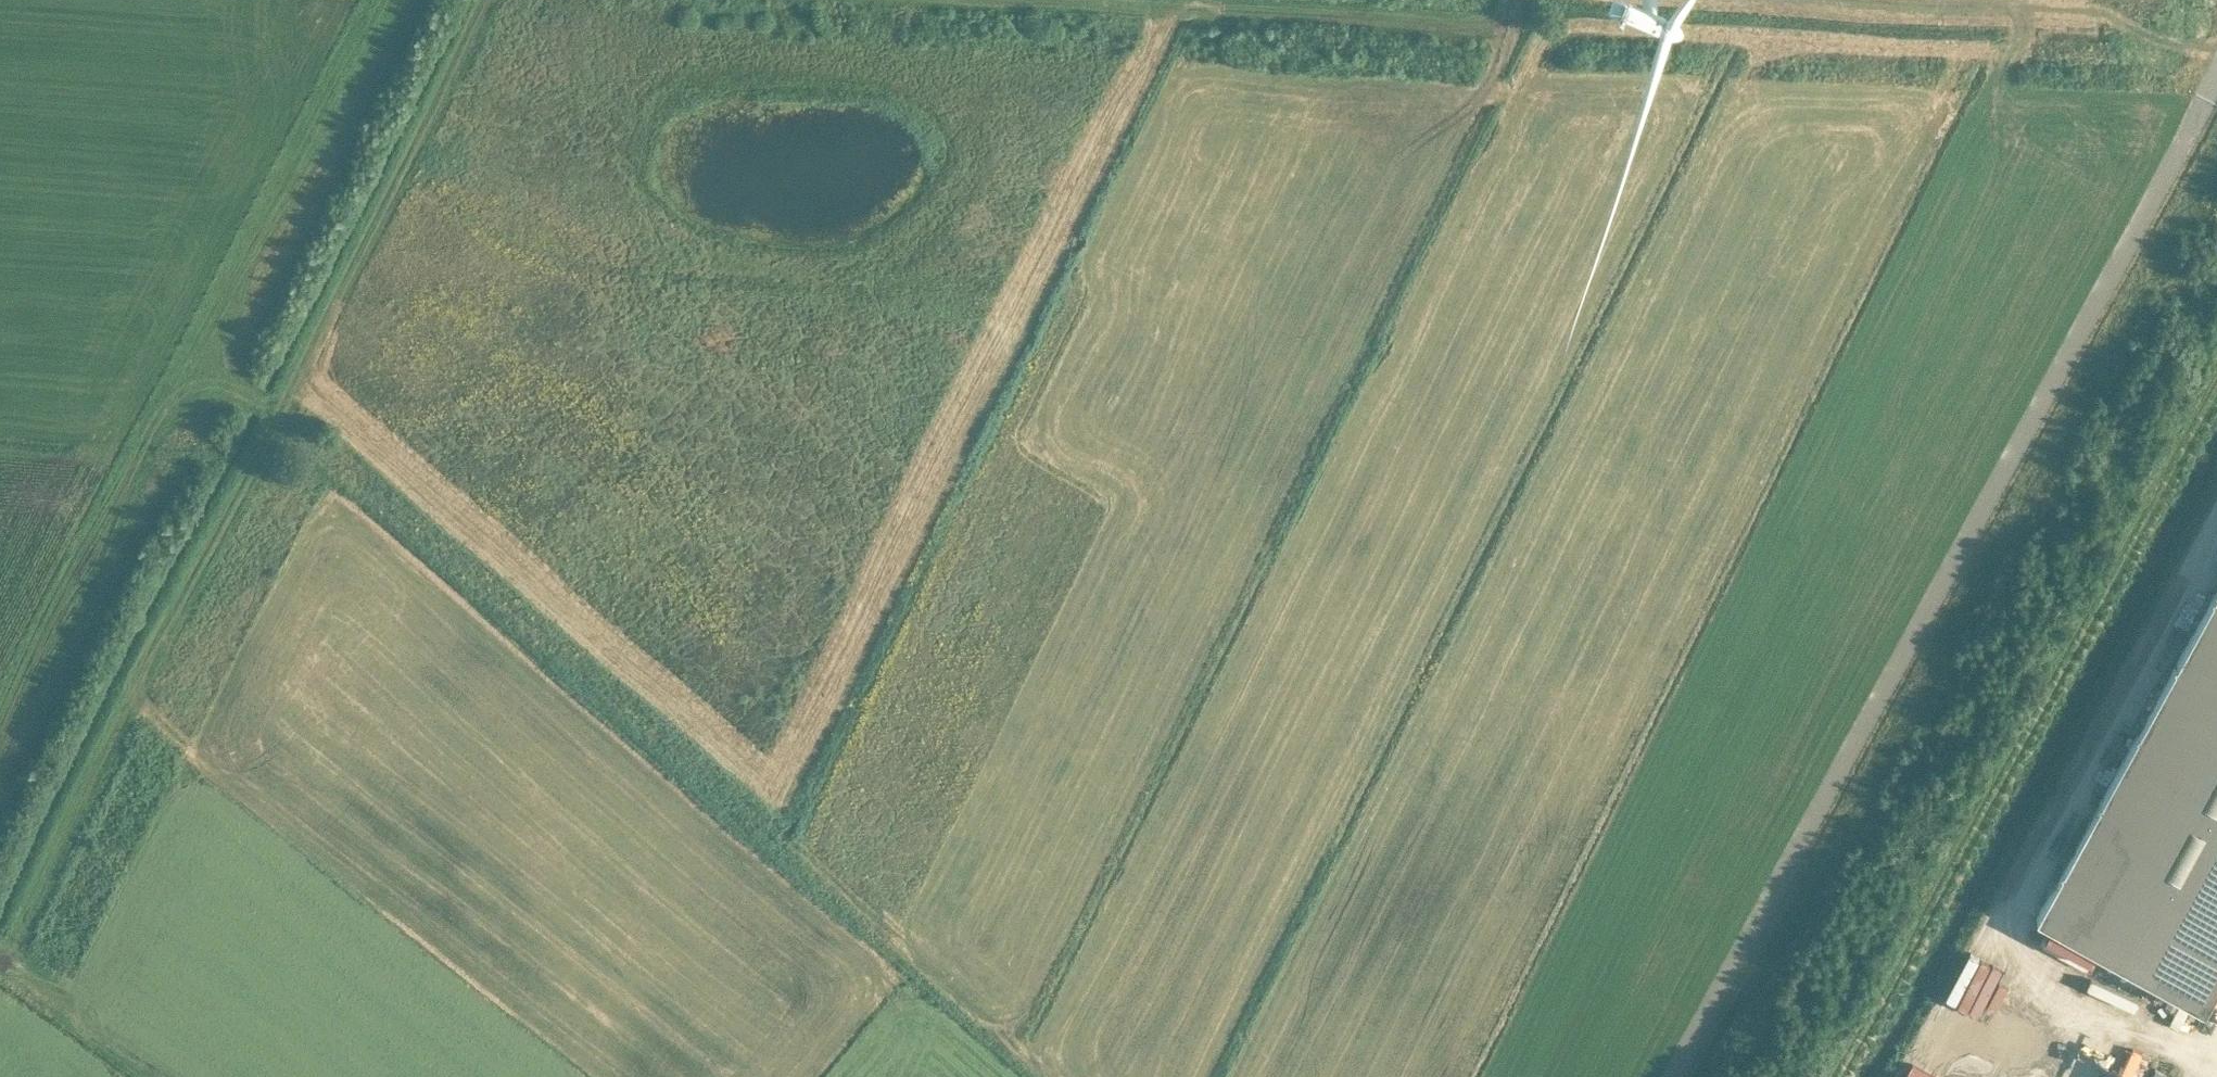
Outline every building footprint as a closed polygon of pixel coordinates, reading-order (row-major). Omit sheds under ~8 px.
[(2046,914),(2214,1007),(2216,1002),(2216,609),(2046,914)]
